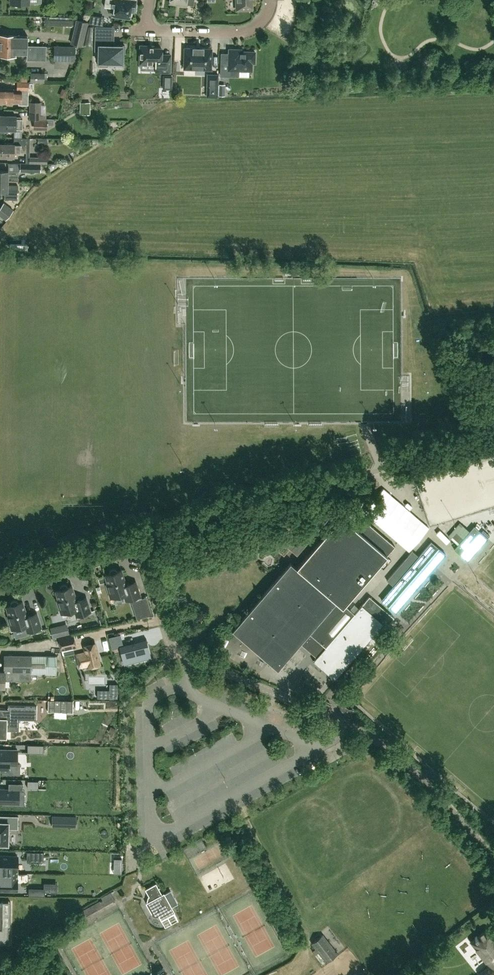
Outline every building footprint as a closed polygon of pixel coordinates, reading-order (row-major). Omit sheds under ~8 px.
[(134,11),(136,1),(130,0),(105,0),(104,6),(114,8),(113,15),(130,17),(131,10),(134,11)] [(237,9),(252,9),(252,0),(236,0),(237,9)] [(76,19),(71,43),(83,46),(89,22),(76,19)] [(16,36),(0,35),(0,46),(28,46),(29,36),(16,36)] [(108,36),(93,35),(93,49),(96,50),(96,65),(106,66),(106,62),(120,63),(120,52),(122,53),(123,45),(108,45),(108,36)] [(171,73),(171,58),(159,58),(159,48),(151,47),(151,46),(138,45),(138,61),(153,62),(153,70),(155,70),(155,72),(171,73)] [(0,46),(0,55),(16,55),(16,54),(27,54),(27,60),(46,60),(46,46),(44,46),(28,46),(0,46)] [(54,59),(74,60),(75,47),(55,46),(54,59)] [(185,48),(184,47),(184,68),(210,69),(211,48),(210,48),(210,49),(200,48),(196,48),(196,47),(195,47),(195,48),(185,48)] [(252,63),(255,63),(255,52),(242,51),(242,53),(237,53),(237,49),(229,49),(229,63),(221,63),(221,76),(229,76),(229,70),(252,71),(252,63)] [(44,73),(31,72),(31,80),(44,81),(44,73)] [(218,75),(208,74),(207,96),(217,96),(218,75)] [(29,82),(18,82),(18,89),(0,88),(0,101),(20,102),(19,104),(28,104),(29,82)] [(30,110),(41,110),(41,102),(30,102),(30,110)] [(41,110),(30,110),(30,118),(35,118),(35,129),(46,129),(46,118),(41,118),(41,115),(41,110)] [(0,115),(0,132),(4,132),(4,129),(16,129),(16,128),(22,128),(23,118),(16,118),(16,116),(0,115)] [(0,143),(0,156),(14,157),(15,152),(26,152),(27,152),(27,139),(27,138),(14,138),(14,143),(0,143)] [(30,163),(20,163),(20,171),(40,172),(41,163),(47,164),(47,163),(30,163)] [(8,170),(0,170),(0,181),(8,181),(19,181),(19,170),(8,170)] [(0,181),(0,191),(4,191),(4,199),(17,199),(18,185),(8,185),(8,181),(0,181)] [(4,203),(0,208),(0,215),(6,219),(14,210),(4,203)] [(323,504),(300,531),(287,520),(274,535),(278,539),(273,545),(284,555),(289,548),(297,554),(333,513),(323,504)] [(290,562),(232,629),(278,668),(301,641),(318,655),(331,640),(333,638),(354,614),(344,605),(395,546),(364,520),(356,529),(341,516),(296,567),(290,562)] [(488,538),(474,526),(454,549),(467,561),(488,538)] [(387,580),(394,586),(381,600),(396,612),(445,554),(431,542),(419,556),(412,551),(387,580)] [(109,571),(109,573),(105,575),(108,584),(106,584),(111,597),(124,593),(126,600),(140,595),(136,581),(125,585),(123,580),(125,580),(121,570),(117,571),(116,569),(113,568),(111,569),(109,571)] [(60,587),(60,589),(56,591),(59,600),(57,600),(61,613),(74,609),(76,616),(91,611),(86,597),(75,601),(74,596),(75,596),(72,585),(68,587),(66,585),(64,584),(61,585),(60,587)] [(369,596),(361,605),(383,623),(386,626),(394,617),(369,596)] [(152,614),(146,597),(142,598),(132,601),(134,609),(141,607),(144,616),(152,614)] [(10,602),(10,605),(6,606),(9,615),(8,616),(12,629),(25,625),(27,631),(41,627),(37,613),(26,616),(25,612),(26,611),(22,601),(18,602),(17,600),(14,600),(12,600),(10,602)] [(379,627),(383,623),(361,605),(354,614),(333,638),(331,640),(353,658),(369,639),(374,644),(385,631),(379,627)] [(67,623),(50,627),(53,637),(70,633),(67,623)] [(73,633),(59,637),(62,649),(76,646),(73,633)] [(122,640),(120,634),(109,637),(112,649),(118,648),(116,641),(122,640)] [(145,639),(120,646),(124,661),(149,655),(145,639)] [(331,640),(318,655),(313,661),(335,679),(353,658),(331,640)] [(76,654),(79,667),(88,664),(89,667),(100,664),(95,643),(83,646),(85,652),(76,654)] [(30,655),(5,655),(5,671),(0,671),(0,691),(2,691),(2,686),(5,686),(5,680),(30,680),(30,672),(30,655)] [(57,656),(30,655),(30,672),(56,673),(57,656)] [(73,712),(73,700),(48,699),(48,712),(73,712)] [(6,737),(7,730),(19,730),(19,719),(36,719),(36,706),(8,705),(8,708),(0,708),(0,737),(6,737)] [(53,731),(37,735),(39,743),(55,739),(53,731)] [(27,744),(27,752),(43,753),(44,745),(27,744)] [(51,761),(59,761),(58,748),(50,748),(51,761)] [(2,771),(9,771),(9,764),(17,765),(18,750),(0,749),(0,771),(2,771)] [(62,765),(52,767),(53,781),(64,780),(62,765)] [(19,803),(19,790),(22,791),(22,783),(8,782),(8,789),(0,789),(0,803),(19,803)] [(0,821),(0,845),(4,845),(4,843),(8,843),(8,828),(18,828),(18,815),(4,815),(3,821),(0,821)] [(81,826),(80,819),(72,821),(74,828),(81,826)] [(17,873),(17,856),(0,855),(0,872),(17,873)] [(17,890),(17,873),(0,872),(0,889),(17,890)] [(161,920),(174,912),(164,893),(162,894),(156,884),(146,889),(150,896),(148,897),(147,901),(148,902),(146,903),(152,913),(153,915),(155,915),(158,915),(161,920)] [(493,937),(487,929),(486,929),(487,930),(478,937),(477,936),(475,937),(476,939),(472,941),(471,941),(490,966),(488,968),(491,972),(488,974),(493,974),(493,937)] [(312,943),(326,962),(338,953),(323,934),(312,943)] [(464,950),(468,957),(475,954),(471,947),(464,950)]
